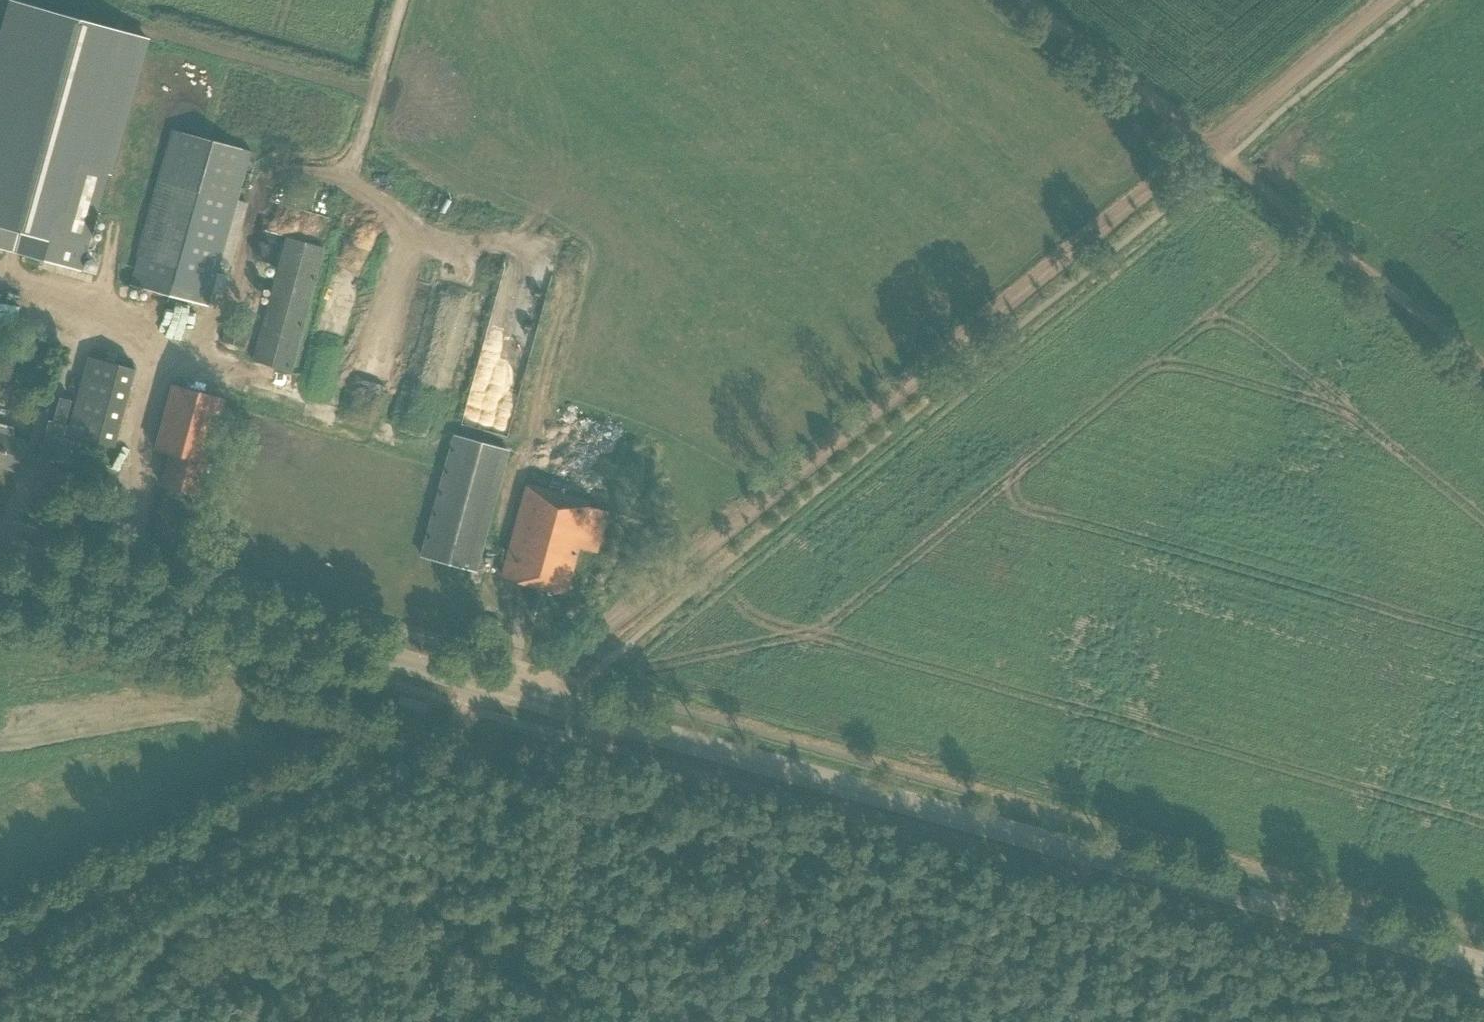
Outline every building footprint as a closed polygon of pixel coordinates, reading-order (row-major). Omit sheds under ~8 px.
[(146,38),(115,30),(13,1),(0,47),(0,249),(24,255),(80,271),(146,38)] [(207,307),(250,152),(172,130),(128,286),(207,307)] [(290,370),(323,248),(285,237),(252,360),(290,370)] [(249,323),(226,318),(220,342),(244,348),(249,323)] [(20,333),(4,382),(32,391),(48,343),(20,333)] [(134,370),(88,357),(66,435),(113,448),(134,370)] [(172,384),(160,430),(155,449),(170,453),(161,486),(198,496),(225,399),(172,384)] [(49,421),(39,456),(66,464),(72,441),(63,438),(66,426),(64,426),(70,401),(59,398),(53,422),(49,421)] [(16,471),(24,442),(10,438),(13,427),(0,423),(0,466),(16,471)] [(453,437),(425,536),(420,555),(476,570),(509,452),(453,437)] [(527,484),(501,577),(564,594),(577,548),(596,553),(607,512),(588,507),(590,502),(527,484)]
